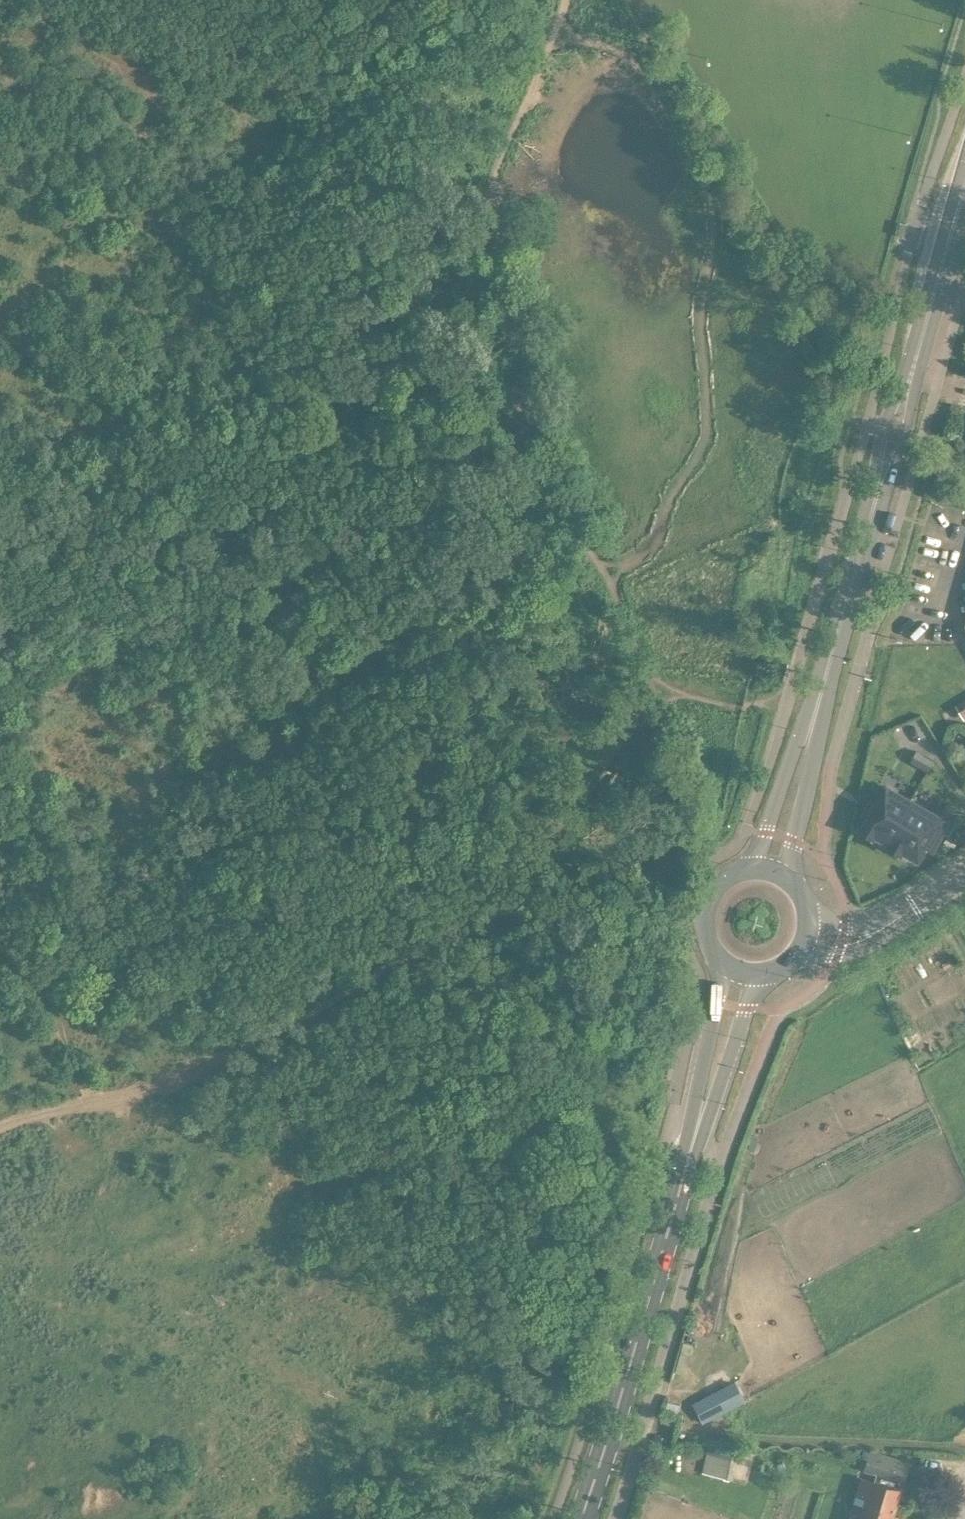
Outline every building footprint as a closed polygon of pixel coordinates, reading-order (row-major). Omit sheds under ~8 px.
[(955,706),(964,719),(964,718),(964,700),(955,706)] [(915,753),(911,760),(927,769),(931,762),(915,753)] [(873,836),(886,843),(910,801),(885,787),(875,805),(870,802),(863,816),(867,818),(859,832),(871,839),(873,836)] [(948,823),(910,801),(886,843),(889,845),(887,848),(899,855),(901,852),(917,861),(933,833),(940,837),(948,823)] [(678,1358),(674,1374),(682,1376),(686,1360),(678,1358)] [(732,1383),(691,1405),(702,1424),(708,1421),(743,1402),(734,1385),(733,1383),(732,1383)] [(728,1480),(734,1448),(714,1444),(711,1460),(705,1459),(702,1475),(728,1480)] [(898,1482),(902,1483),(908,1462),(869,1450),(868,1453),(862,1471),(875,1475),(873,1483),(896,1490),(898,1482)] [(900,1491),(896,1490),(873,1483),(871,1482),(869,1481),(862,1479),(854,1506),(863,1509),(860,1518),(892,1518),(900,1491)]
